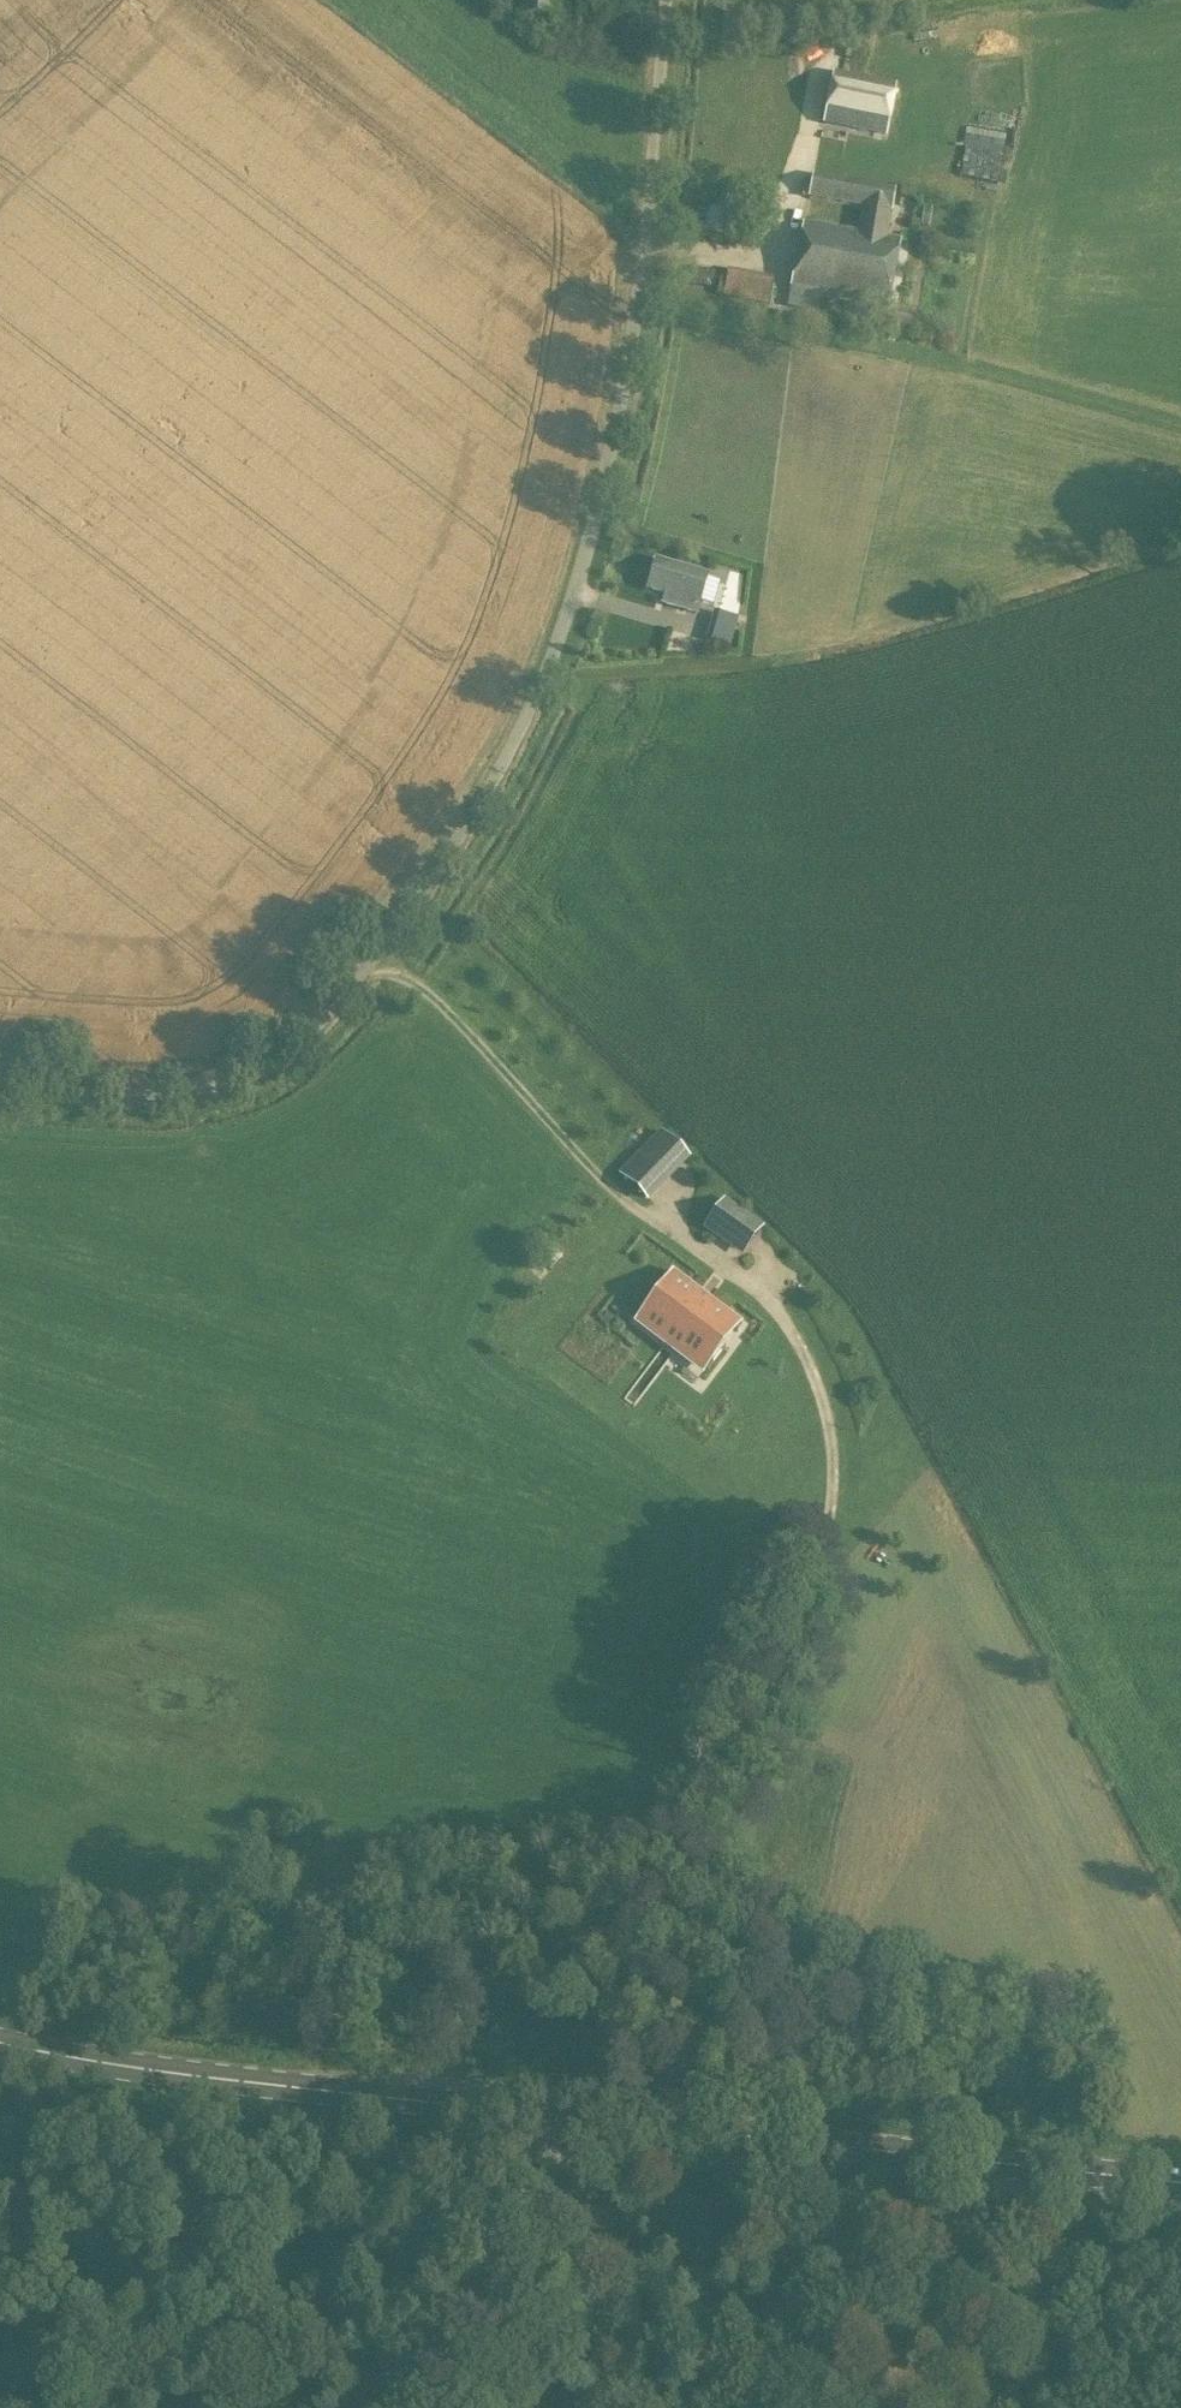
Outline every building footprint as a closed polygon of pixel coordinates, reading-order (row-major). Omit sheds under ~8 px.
[(886,138),(896,86),(833,73),(820,140),(846,145),(849,131),(886,138)] [(804,225),(792,293),(790,293),(787,308),(817,313),(818,298),(885,310),(898,241),(888,240),(895,190),(813,175),(808,200),(861,209),(857,234),(804,225)] [(769,306),(774,278),(729,271),(723,298),(769,306)] [(706,577),(656,562),(648,591),(666,597),(663,605),(695,614),(706,577)] [(722,572),(724,591),(741,589),(740,571),(722,572)] [(729,649),(737,620),(712,613),(704,642),(729,649)] [(662,1128),(618,1171),(647,1201),(692,1158),(662,1128)] [(723,1242),(742,1215),(723,1201),(704,1228),(723,1242)] [(672,1273),(638,1317),(707,1370),(722,1349),(716,1345),(735,1320),(672,1273)]
